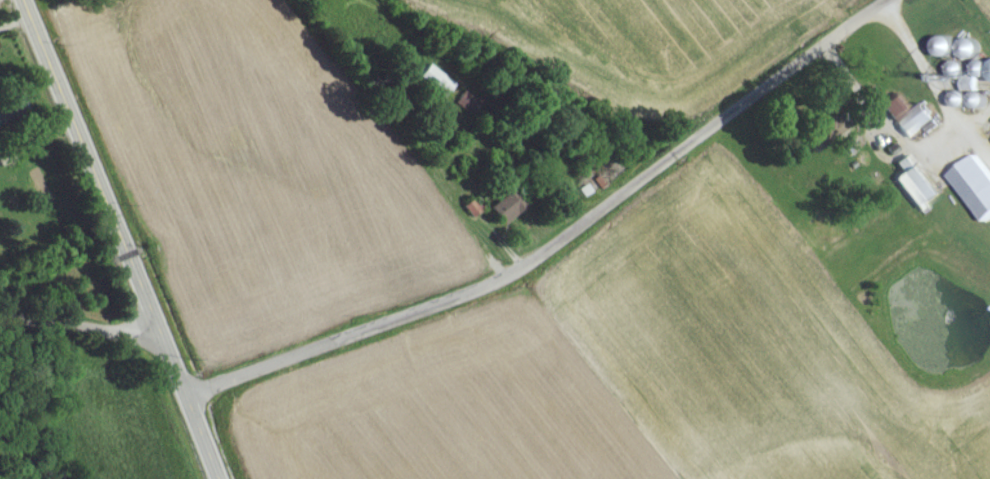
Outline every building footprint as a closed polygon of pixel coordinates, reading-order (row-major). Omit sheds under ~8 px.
[(418,83),(443,103),(453,91),(428,70),(418,83)] [(881,110),(907,145),(936,124),(923,107),(911,116),(898,98),(881,110)] [(893,185),(919,216),(939,200),(906,159),(895,169),(902,178),(893,185)] [(989,224),(989,179),(977,160),(950,179),(983,228),(989,224)] [(489,214),(502,231),(527,211),(513,194),(489,214)] [(470,221),(484,215),(478,204),(465,210),(470,221)]
